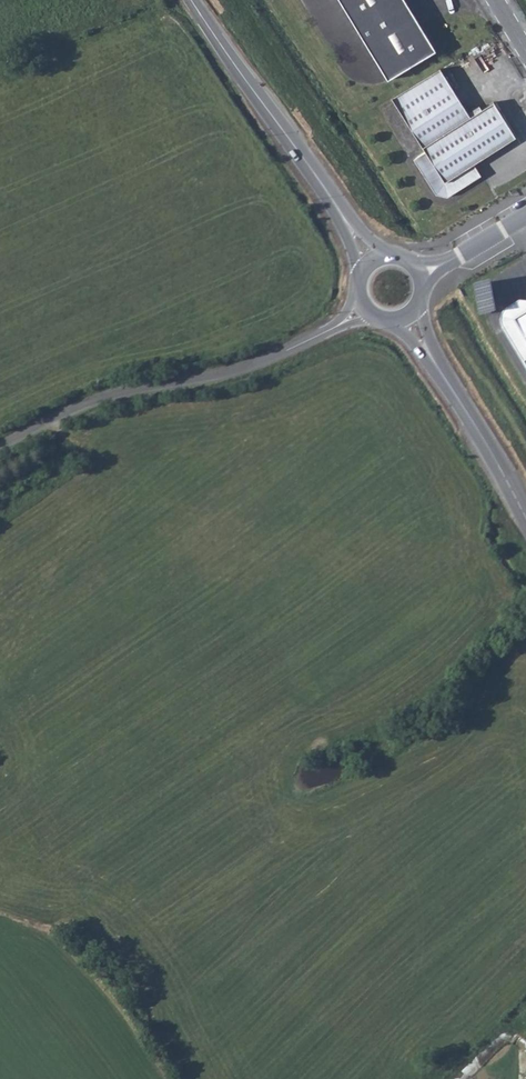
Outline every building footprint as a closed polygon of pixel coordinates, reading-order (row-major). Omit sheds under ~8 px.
[(386,81),(435,52),(403,0),(338,0),(386,81)] [(416,155),(404,161),(426,199),(438,198),(478,174),(471,164),(514,139),(493,102),(462,121),(433,73),(384,102),(416,155)] [(525,313),(518,302),(507,308),(500,314),(499,320),(501,329),(523,363),(525,361),(525,313)]
